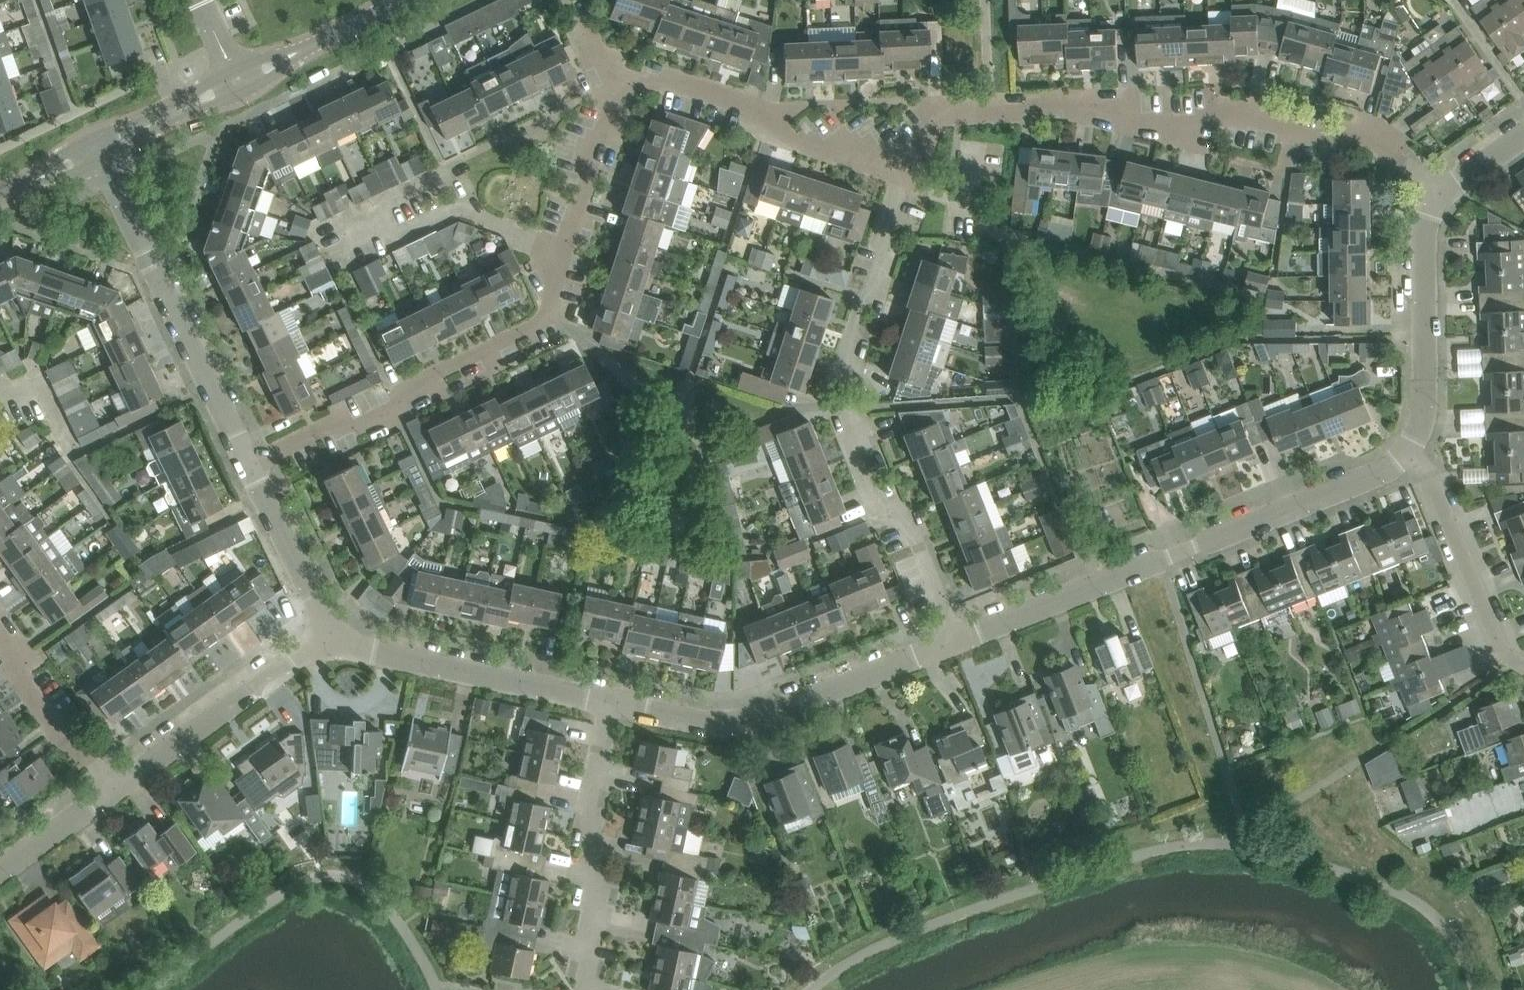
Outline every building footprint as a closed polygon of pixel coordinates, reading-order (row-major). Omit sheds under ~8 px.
[(32,0),(17,0),(18,2),(22,0),(30,22),(39,19),(32,0)] [(50,0),(41,0),(45,12),(53,9),(50,0)] [(126,8),(123,0),(83,0),(91,21),(126,8)] [(516,8),(531,1),(531,0),(514,0),(513,1),(516,8)] [(641,0),(616,0),(610,18),(633,25),(641,0)] [(633,25),(655,32),(652,39),(653,40),(667,0),(641,0),(633,25)] [(691,1),(690,0),(667,0),(653,40),(656,41),(657,45),(667,48),(670,45),(676,47),(691,1)] [(676,47),(684,50),(682,54),(696,59),(697,54),(699,54),(715,5),(701,0),(692,0),(692,1),(691,1),(676,47)] [(737,15),(736,14),(741,0),(727,0),(724,8),(715,5),(699,54),(722,62),(737,15)] [(1011,38),(1019,38),(1021,63),(1024,63),(1025,68),(1035,67),(1034,63),(1045,62),(1043,23),(1031,24),(1031,14),(1028,14),(1025,14),(1023,12),(1018,7),(1017,6),(1016,3),(1016,0),(1009,0),(1011,38)] [(1317,17),(1316,16),(1315,2),(1308,0),(1298,0),(1295,11),(1293,10),(1281,51),(1279,58),(1303,64),(1317,17)] [(1518,15),(1507,0),(1481,0),(1471,7),(1491,34),(1518,15)] [(1523,11),(1523,0),(1507,0),(1518,15),(1523,11)] [(501,16),(516,8),(513,1),(498,8),(501,16)] [(1281,51),(1293,10),(1255,3),(1256,14),(1232,15),(1234,62),(1236,62),(1236,54),(1259,53),(1259,46),(1281,51)] [(53,34),(61,31),(70,28),(62,6),(53,9),(45,12),(53,34)] [(98,42),(133,30),(126,8),(91,21),(98,42)] [(1069,69),(1067,19),(1067,13),(1057,13),(1058,22),(1043,23),(1045,62),(1056,62),(1057,66),(1068,66),(1068,69),(1069,69)] [(473,29),(488,22),(485,14),(469,22),(473,29)] [(1185,64),(1186,64),(1184,14),(1160,15),(1162,65),(1172,65),(1174,69),(1184,68),(1185,64)] [(1208,24),(1186,25),(1185,14),(1184,14),(1186,64),(1210,63),(1208,24)] [(771,37),(771,25),(737,15),(722,62),(729,64),(729,69),(739,72),(741,68),(746,69),(749,58),(767,64),(771,37)] [(1138,66),(1162,65),(1160,15),(1136,16),(1138,66)] [(1210,63),(1234,62),(1232,15),(1231,16),(1231,23),(1208,24),(1210,63)] [(1523,50),(1523,23),(1518,15),(1491,34),(1503,51),(1495,56),(1502,66),(1523,50)] [(1338,35),(1339,30),(1338,30),(1340,24),(1317,17),(1303,64),(1325,71),(1322,78),(1324,79),(1337,34),(1338,35)] [(1091,29),(1090,29),(1090,18),(1067,19),(1069,69),(1072,69),(1072,74),(1084,74),(1083,69),(1093,68),(1091,29)] [(46,41),(40,24),(39,19),(30,22),(34,33),(25,36),(28,45),(37,42),(38,44),(46,41)] [(1392,58),(1394,50),(1394,49),(1401,23),(1384,19),(1381,28),(1364,23),(1361,36),(1347,85),(1371,92),(1381,55),(1392,58)] [(904,29),(906,68),(930,67),(929,55),(941,55),(940,21),(928,21),(928,28),(904,29)] [(453,39),(473,29),(469,22),(449,32),(453,39)] [(1458,26),(1448,33),(1441,23),(1425,35),(1450,72),(1477,53),(1458,26)] [(1118,67),(1118,47),(1117,28),(1091,29),(1093,68),(1118,67)] [(882,69),(906,68),(904,29),(880,30),(882,77),(883,77),(882,69)] [(139,66),(135,54),(141,52),(133,30),(98,42),(106,64),(109,63),(112,77),(139,66)] [(810,80),(833,79),(831,30),(808,31),(809,41),(808,41),(810,80)] [(856,39),(832,40),(832,30),(831,30),(833,79),(858,78),(856,39)] [(858,78),(882,77),(880,30),(856,31),(856,39),(858,78)] [(1347,85),(1361,36),(1339,30),(1338,35),(1337,34),(1324,79),(1347,85)] [(59,52),(67,49),(61,31),(53,34),(59,52)] [(540,53),(539,54),(537,49),(536,50),(527,31),(510,46),(534,95),(541,92),(539,88),(550,82),(552,86),(555,85),(540,53)] [(444,43),(453,39),(449,32),(427,42),(431,50),(430,50),(437,65),(452,59),(444,43)] [(1423,91),(1450,72),(1425,35),(1424,35),(1426,38),(1411,49),(1416,55),(1407,62),(1400,52),(1394,50),(1392,58),(1383,91),(1398,96),(1417,82),(1423,91)] [(44,60),(52,57),(46,41),(38,44),(29,47),(33,59),(42,56),(44,60)] [(785,82),(810,80),(808,41),(783,42),(785,82)] [(415,57),(430,50),(431,50),(427,42),(411,50),(415,57)] [(540,53),(555,85),(576,75),(561,43),(540,53)] [(521,96),(523,100),(534,95),(510,46),(508,47),(509,50),(489,59),(510,102),(521,96)] [(1450,72),(1469,98),(1496,80),(1477,53),(1450,72)] [(62,61),(68,77),(76,74),(70,58),(62,61)] [(510,102),(489,59),(488,60),(487,58),(467,68),(491,116),(497,113),(496,109),(510,102)] [(45,90),(62,84),(56,67),(47,70),(49,76),(41,78),(45,90)] [(1434,123),(1469,98),(1450,72),(1423,91),(1435,108),(1427,114),(1434,123)] [(14,100),(6,79),(0,81),(0,105),(14,100)] [(386,80),(366,91),(382,123),(392,118),(402,113),(405,119),(413,115),(405,99),(397,103),(386,80)] [(454,95),(452,96),(467,128),(469,127),(489,117),(472,82),(471,82),(473,86),(454,95)] [(69,106),(63,87),(62,84),(45,90),(48,99),(56,96),(61,109),(69,106)] [(340,93),(338,94),(356,130),(358,129),(378,119),(380,124),(382,123),(366,91),(365,91),(363,87),(349,94),(347,90),(340,93)] [(331,102),(320,107),(336,140),(356,130),(338,94),(330,98),(331,102)] [(418,103),(417,103),(429,127),(430,127),(437,123),(445,138),(467,128),(452,96),(439,102),(430,106),(427,99),(418,103)] [(15,104),(14,100),(0,105),(0,130),(22,123),(15,104)] [(301,122),(299,123),(315,155),(317,154),(337,145),(335,140),(336,140),(320,107),(319,108),(310,112),(312,116),(301,122)] [(1485,122),(1495,115),(1489,107),(1479,114),(1485,122)] [(645,140),(644,142),(688,156),(689,155),(689,154),(707,125),(709,126),(710,125),(665,110),(664,111),(666,112),(663,122),(652,118),(645,140)] [(284,125),(276,129),(294,166),(315,155),(299,123),(286,129),(284,125)] [(292,166),(294,166),(276,129),(255,139),(270,171),(290,162),(292,166)] [(269,172),(270,171),(255,139),(239,147),(235,158),(269,172)] [(637,163),(637,165),(681,179),(682,177),(686,165),(688,156),(644,142),(637,163)] [(1054,183),(1058,150),(1034,148),(1031,170),(1018,168),(1013,210),(1032,213),(1034,201),(1038,202),(1040,182),(1054,183)] [(1078,186),(1081,153),(1058,150),(1054,183),(1078,186)] [(1113,179),(1105,177),(1107,156),(1081,153),(1078,186),(1103,189),(1104,185),(1112,187),(1113,179)] [(408,162),(400,165),(395,155),(373,165),(376,170),(386,189),(414,175),(408,162)] [(231,156),(229,163),(233,165),(229,175),(229,177),(264,189),(264,186),(269,172),(235,158),(231,156)] [(1140,212),(1152,163),(1144,161),(1143,165),(1128,161),(1123,182),(1113,179),(1112,187),(1109,204),(1140,212)] [(742,175),(745,166),(730,162),(727,170),(742,175)] [(1166,205),(1175,173),(1162,170),(1163,165),(1152,163),(1140,212),(1143,200),(1166,205)] [(630,186),(629,188),(674,202),(678,204),(680,205),(687,181),(681,179),(637,165),(630,186)] [(776,219),(792,172),(768,165),(765,173),(753,169),(742,202),(755,206),(753,212),(776,219)] [(742,175),(727,170),(718,167),(717,191),(735,197),(742,175)] [(804,213),(814,180),(792,172),(776,219),(799,226),(803,213),(804,213)] [(1187,223),(1199,174),(1191,172),(1189,176),(1175,173),(1166,205),(1168,206),(1165,218),(1187,223)] [(1303,193),(1306,172),(1293,172),(1290,200),(1304,202),(1305,194),(1303,193)] [(1210,230),(1221,184),(1208,181),(1209,177),(1199,174),(1187,223),(1190,211),(1202,214),(1199,227),(1210,230)] [(220,187),(217,196),(256,210),(264,189),(229,177),(225,189),(220,187)] [(1335,203),(1370,203),(1370,178),(1335,178),(1335,203)] [(827,220),(837,187),(814,180),(804,213),(827,220)] [(365,183),(357,186),(364,200),(371,196),(365,183)] [(1236,223),(1246,186),(1237,184),(1236,188),(1221,184),(1210,230),(1211,230),(1214,217),(1236,223)] [(357,186),(349,190),(350,193),(355,204),(364,200),(357,186)] [(837,187),(827,220),(848,227),(845,236),(856,240),(860,241),(870,210),(857,206),(861,195),(851,191),(849,189),(842,186),(839,188),(838,187),(837,187)] [(1262,225),(1266,212),(1271,192),(1246,186),(1236,223),(1234,231),(1275,242),(1277,229),(1262,225)] [(1513,194),(1523,209),(1523,186),(1513,194)] [(326,199),(312,206),(313,207),(322,203),(328,217),(345,209),(340,197),(336,188),(323,194),(326,199)] [(623,209),(622,212),(629,214),(662,225),(671,228),(678,204),(674,202),(629,188),(623,209)] [(259,237),(266,214),(217,196),(214,206),(218,207),(214,221),(248,233),(259,237)] [(1303,210),(1304,202),(1290,200),(1289,209),(1303,210)] [(320,221),(328,217),(322,203),(313,207),(320,221)] [(1335,203),(1324,203),(1324,227),(1370,227),(1370,203),(1335,203)] [(727,220),(730,212),(715,207),(712,215),(727,220)] [(1518,239),(1518,231),(1501,222),(1501,217),(1488,210),(1489,223),(1484,223),(1484,225),(1485,225),(1486,241),(1477,241),(1478,259),(1487,259),(1488,272),(1523,271),(1523,239),(1518,239)] [(623,234),(622,236),(655,247),(656,245),(662,225),(629,214),(623,234)] [(308,228),(311,220),(295,215),(292,223),(308,228)] [(725,228),(727,220),(712,215),(710,224),(725,228)] [(753,220),(740,217),(735,233),(748,237),(753,220)] [(1046,237),(1050,220),(1042,218),(1038,235),(1046,237)] [(1046,237),(1054,239),(1059,222),(1050,220),(1046,237)] [(206,230),(203,237),(208,238),(243,249),(244,247),(248,233),(214,221),(210,231),(206,230)] [(455,229),(458,221),(456,221),(437,230),(446,249),(463,241),(468,243),(471,234),(455,229)] [(471,234),(474,227),(458,221),(455,229),(471,234)] [(305,236),(308,228),(292,223),(289,231),(305,236)] [(1332,252),(1366,252),(1366,241),(1372,240),(1370,228),(1370,227),(1324,227),(1320,227),(1321,252),(1332,252)] [(422,237),(414,241),(421,256),(429,253),(431,256),(444,250),(446,249),(437,230),(422,237)] [(1100,250),(1104,234),(1095,231),(1091,248),(1100,250)] [(1100,250),(1108,252),(1112,236),(1104,234),(1100,250)] [(1288,251),(1290,235),(1282,234),(1280,250),(1288,251)] [(615,257),(615,259),(648,269),(659,273),(659,271),(662,262),(651,259),(655,247),(622,236),(615,257)] [(208,238),(204,249),(210,263),(211,264),(243,249),(208,238)] [(304,256),(318,249),(314,241),(300,248),(304,256)] [(406,245),(393,251),(402,271),(415,264),(413,260),(421,256),(414,241),(406,245)] [(1153,264),(1157,247),(1149,245),(1145,262),(1153,264)] [(1153,264),(1161,266),(1166,249),(1157,247),(1153,264)] [(761,265),(766,250),(758,248),(753,263),(761,265)] [(243,249),(211,264),(217,277),(213,279),(217,287),(253,270),(243,249)] [(326,267),(322,257),(318,249),(304,256),(307,264),(299,268),(303,278),(326,267)] [(711,266),(720,268),(725,252),(716,249),(711,266)] [(766,250),(761,265),(769,268),(774,253),(766,250)] [(1285,267),(1288,251),(1280,250),(1278,266),(1285,267)] [(948,291),(949,288),(954,271),(965,271),(967,254),(940,251),(936,263),(921,259),(914,280),(948,291)] [(1332,275),(1367,276),(1366,252),(1332,252),(1332,265),(1319,265),(1319,274),(1332,274),(1332,275)] [(26,259),(15,294),(22,308),(28,310),(33,296),(43,265),(33,262),(35,258),(28,255),(26,259)] [(15,294),(26,259),(15,256),(0,263),(15,294)] [(1200,275),(1204,259),(1195,256),(1191,273),(1200,275)] [(807,276),(812,260),(805,257),(799,273),(807,276)] [(379,277),(386,273),(378,258),(372,261),(379,277)] [(1177,269),(1179,261),(1169,258),(1167,267),(1177,269)] [(602,278),(602,280),(641,292),(641,290),(644,281),(648,269),(615,259),(611,271),(605,270),(602,278)] [(1200,275),(1208,277),(1212,261),(1204,259),(1200,275)] [(815,278),(820,262),(812,260),(807,276),(815,278)] [(385,288),(379,277),(372,261),(353,271),(360,286),(365,298),(385,288)] [(1177,269),(1187,271),(1189,263),(1179,261),(1177,269)] [(15,294),(0,263),(0,301),(15,294)] [(483,275),(499,306),(521,295),(506,264),(483,275)] [(43,265),(33,296),(56,304),(57,304),(69,269),(68,269),(58,266),(57,270),(43,265)] [(714,284),(720,268),(711,266),(706,282),(714,284)] [(335,283),(333,280),(326,267),(303,278),(312,294),(319,291),(335,283)] [(80,312),(90,282),(75,276),(77,272),(69,269),(57,304),(80,312)] [(231,307),(263,292),(253,270),(217,287),(222,296),(226,295),(231,307)] [(1247,287),(1266,292),(1270,276),(1251,270),(1249,279),(1247,287)] [(1523,300),(1523,271),(1488,272),(1488,285),(1479,285),(1480,303),(1523,300)] [(729,292),(734,277),(726,274),(721,290),(729,292)] [(486,312),(499,306),(483,275),(463,284),(481,319),(488,316),(486,312)] [(1367,289),(1367,276),(1332,275),(1332,300),(1336,300),(1336,301),(1371,300),(1371,289),(1367,289)] [(602,280),(598,290),(604,292),(600,304),(633,315),(641,292),(602,280)] [(907,303),(906,305),(940,316),(940,314),(947,293),(948,291),(914,280),(914,283),(907,303)] [(90,316),(106,287),(108,283),(101,281),(99,285),(90,282),(80,312),(90,316)] [(464,290),(462,291),(458,282),(450,286),(454,295),(444,299),(461,334),(468,330),(466,326),(481,319),(463,284),(462,285),(464,290)] [(319,291),(323,299),(339,292),(335,283),(319,291)] [(88,325),(125,307),(117,291),(106,287),(90,316),(93,322),(87,325),(88,325)] [(833,299),(814,293),(799,288),(792,310),(826,321),(833,299)] [(724,308),(729,292),(721,290),(716,306),(724,308)] [(1267,299),(1284,302),(1286,291),(1278,290),(1278,293),(1268,292),(1267,299)] [(242,329),(274,313),(263,292),(231,307),(242,329)] [(658,318),(660,295),(650,294),(648,318),(658,318)] [(705,314),(710,298),(702,295),(697,311),(705,314)] [(982,305),(999,304),(999,295),(981,296),(982,305)] [(444,299),(431,306),(427,297),(418,301),(438,340),(449,335),(450,339),(461,334),(444,299)] [(1283,309),(1284,302),(1267,299),(1266,306),(1283,309)] [(1336,301),(1336,304),(1336,324),(1371,324),(1371,300),(1336,301)] [(1523,330),(1523,300),(1480,303),(1481,319),(1490,318),(1491,332),(1523,330)] [(416,351),(438,340),(418,301),(417,302),(421,310),(401,320),(416,351)] [(983,314),(1000,312),(1008,312),(1007,303),(999,304),(982,305),(983,314)] [(600,304),(592,328),(602,331),(625,339),(626,339),(632,320),(633,315),(600,304)] [(356,327),(349,312),(345,305),(338,309),(348,331),(356,327)] [(904,327),(903,329),(936,340),(937,338),(944,317),(940,316),(906,305),(904,314),(908,316),(904,327)] [(104,344),(136,329),(125,307),(88,325),(97,346),(103,343),(104,344)] [(257,349),(298,328),(288,307),(274,314),(274,313),(242,329),(243,330),(247,328),(257,349)] [(785,333),(818,344),(826,321),(792,310),(788,324),(777,320),(773,330),(784,334),(785,333)] [(685,324),(682,332),(689,334),(698,337),(700,329),(705,314),(697,311),(692,326),(685,324)] [(401,320),(398,321),(394,312),(374,321),(378,330),(377,331),(394,367),(403,362),(401,358),(416,351),(401,320)] [(714,338),(719,323),(711,320),(706,336),(714,338)] [(1264,320),(1264,336),(1296,335),(1296,320),(1264,320)] [(366,348),(360,334),(356,327),(348,331),(359,352),(366,348)] [(259,374),(305,352),(304,351),(308,349),(298,328),(257,349),(263,362),(259,363),(262,371),(258,373),(259,374)] [(111,368),(147,351),(136,329),(104,344),(113,364),(110,365),(111,368)] [(892,351),(891,352),(896,353),(929,363),(937,365),(941,367),(941,365),(947,348),(948,344),(936,340),(903,329),(899,343),(895,341),(892,349),(892,351)] [(785,333),(784,334),(773,330),(766,352),(811,366),(818,344),(785,333)] [(1523,360),(1523,330),(1491,332),(1491,344),(1482,345),(1483,362),(1523,360)] [(684,350),(693,353),(698,337),(689,334),(684,350)] [(709,354),(714,338),(706,336),(701,352),(709,354)] [(36,359),(42,343),(34,340),(28,357),(36,359)] [(1346,351),(1346,342),(1329,342),(1329,351),(1346,351)] [(44,362),(50,346),(42,343),(36,359),(44,362)] [(1268,352),(1265,343),(1264,343),(1256,346),(1262,362),(1271,359),(1268,352)] [(1277,351),(1294,351),(1293,343),(1265,343),(1268,352),(1277,351)] [(1293,343),(1294,351),(1310,351),(1310,343),(1293,343)] [(985,356),(1002,355),(1001,346),(984,347),(985,356)] [(376,370),(374,364),(366,348),(359,352),(369,373),(376,370)] [(5,353),(0,350),(0,374),(22,363),(15,349),(5,353)] [(122,389),(153,374),(146,360),(150,358),(147,351),(111,368),(122,389)] [(305,378),(315,373),(305,352),(259,374),(263,383),(267,381),(274,394),(305,378)] [(803,392),(811,366),(766,352),(766,354),(777,357),(773,370),(763,367),(760,377),(742,371),(737,387),(783,402),(788,387),(803,392)] [(896,353),(888,376),(899,379),(895,392),(908,397),(928,395),(932,381),(924,378),(929,363),(896,353)] [(985,364),(1002,363),(1002,355),(985,356),(985,364)] [(57,396),(80,386),(68,360),(63,362),(67,370),(49,379),(57,396)] [(1523,390),(1523,360),(1483,362),(1484,379),(1493,378),(1494,392),(1523,390)] [(49,379),(67,370),(63,362),(45,371),(49,379)] [(579,405),(581,404),(599,395),(584,363),(564,373),(579,405)] [(1203,385),(1210,381),(1205,367),(1197,370),(1203,385)] [(371,385),(381,380),(376,370),(369,373),(366,375),(367,377),(371,385)] [(1195,388),(1203,385),(1197,370),(1189,373),(1195,388)] [(577,406),(579,405),(564,373),(550,380),(547,374),(539,378),(557,415),(564,430),(568,431),(574,427),(576,422),(584,419),(577,406)] [(158,408),(154,399),(163,395),(153,374),(122,389),(131,409),(114,416),(115,419),(119,427),(158,408)] [(1364,387),(1364,376),(1339,374),(1339,380),(1333,382),(1338,396),(1351,427),(1373,419),(1360,387),(1362,386),(1362,387),(1364,387)] [(362,390),(371,385),(367,377),(357,381),(362,390)] [(1165,399),(1164,396),(1157,377),(1148,380),(1157,403),(1165,399)] [(316,401),(307,383),(305,378),(274,394),(284,416),(316,401)] [(555,416),(557,415),(539,378),(528,384),(530,389),(520,394),(540,437),(561,427),(555,416)] [(1013,379),(985,381),(986,395),(1014,393),(1013,379)] [(1149,406),(1157,403),(1148,380),(1139,384),(1141,392),(1143,391),(1149,406)] [(352,394),(362,390),(357,381),(348,386),(352,394)] [(67,416),(89,405),(80,386),(57,396),(67,416)] [(343,399),(352,394),(348,386),(339,390),(343,399)] [(333,404),(343,399),(339,390),(328,395),(333,404)] [(1523,421),(1523,390),(1494,392),(1494,404),(1485,405),(1486,422),(1523,421)] [(1314,442),(1328,436),(1315,405),(1310,393),(1301,396),(1305,408),(1293,412),(1308,449),(1316,446),(1314,442)] [(518,447),(540,437),(520,394),(498,405),(518,447)] [(1291,408),(1268,417),(1260,396),(1248,401),(1264,440),(1275,436),(1280,450),(1302,442),(1305,450),(1308,449),(1293,412),(1291,408)] [(1338,396),(1315,405),(1328,436),(1350,428),(1351,427),(1338,396)] [(518,447),(498,405),(494,397),(472,408),(493,451),(513,441),(516,448),(518,447)] [(1252,445),(1264,440),(1248,401),(1235,405),(1236,408),(1215,416),(1220,429),(1233,461),(1245,456),(1247,460),(1257,456),(1252,445)] [(1007,404),(1005,404),(1011,419),(1020,416),(1015,403),(1007,404)] [(88,413),(92,411),(89,405),(67,416),(70,422),(88,413)] [(471,461),(493,451),(472,408),(451,418),(471,461)] [(927,409),(898,411),(907,433),(903,435),(912,458),(945,445),(954,441),(945,418),(933,423),(927,409)] [(1220,429),(1218,430),(1212,415),(1193,423),(1199,438),(1198,438),(1212,474),(1220,470),(1219,466),(1233,461),(1220,429)] [(1022,439),(1028,437),(1020,416),(1011,419),(1004,422),(1010,436),(1004,438),(1007,446),(1023,440),(1022,439)] [(136,430),(145,448),(153,444),(159,458),(191,442),(190,442),(180,420),(167,426),(163,417),(136,430)] [(443,461),(448,472),(471,461),(451,418),(428,430),(429,433),(414,441),(428,469),(443,461)] [(110,431),(119,427),(115,419),(107,423),(110,431)] [(808,420),(784,430),(779,419),(753,429),(759,444),(778,437),(785,457),(818,444),(808,420)] [(1523,451),(1523,421),(1486,422),(1487,439),(1496,438),(1496,452),(1523,451)] [(102,436),(110,431),(107,423),(98,428),(102,436)] [(1193,423),(1168,433),(1170,438),(1174,448),(1176,447),(1190,482),(1189,478),(1201,473),(1202,477),(1212,474),(1198,438),(1199,438),(1193,423)] [(93,440),(102,436),(98,428),(89,432),(93,440)] [(41,439),(36,432),(23,441),(28,448),(41,439)] [(81,446),(93,440),(89,432),(77,438),(81,446)] [(1166,492),(1190,482),(1176,447),(1174,448),(1170,438),(1137,451),(1150,484),(1155,482),(1158,477),(1160,476),(1166,492)] [(958,465),(954,454),(963,450),(959,439),(954,441),(945,445),(912,458),(913,459),(917,457),(925,478),(958,465)] [(1023,440),(1007,446),(1010,454),(1026,448),(1023,440)] [(163,483),(201,464),(191,442),(159,458),(149,463),(146,467),(150,474),(155,475),(159,484),(162,482),(163,483)] [(778,485),(827,466),(818,444),(785,457),(794,479),(778,485)] [(1496,452),(1497,464),(1488,465),(1489,482),(1523,481),(1523,451),(1496,452)] [(96,490),(110,482),(89,453),(76,462),(96,490)] [(403,468),(418,461),(414,454),(400,461),(403,468)] [(48,465),(53,473),(67,463),(61,456),(48,465)] [(618,472),(623,465),(610,456),(605,463),(618,472)] [(428,483),(422,470),(418,461),(403,468),(408,477),(409,476),(415,489),(428,483)] [(725,462),(709,465),(711,473),(713,482),(729,478),(727,470),(725,462)] [(53,473),(58,479),(71,470),(67,463),(53,473)] [(614,479),(618,472),(605,463),(600,470),(614,479)] [(174,505),(212,486),(201,464),(163,483),(167,491),(164,496),(168,503),(172,504),(170,505),(171,507),(174,505)] [(366,485),(364,482),(355,464),(324,479),(335,501),(375,482),(374,481),(366,485)] [(934,501),(975,485),(975,484),(967,487),(958,465),(925,478),(934,501)] [(787,508),(836,489),(827,466),(778,485),(787,508)] [(1025,491),(1040,485),(1037,477),(1022,483),(1025,491)] [(734,502),(731,487),(729,478),(713,482),(718,505),(734,502)] [(96,490),(107,507),(121,498),(110,482),(96,490)] [(345,523),(385,504),(379,492),(381,488),(377,482),(375,482),(335,501),(345,523)] [(439,505),(436,498),(428,483),(415,489),(422,505),(421,505),(424,512),(439,505)] [(1028,499),(1043,493),(1049,490),(1045,483),(1040,485),(1025,491),(1028,499)] [(951,520),(984,507),(975,485),(934,501),(935,502),(939,500),(942,508),(946,506),(951,520)] [(2,509),(12,502),(0,486),(0,512),(3,510),(2,509)] [(181,528),(204,516),(222,508),(212,486),(174,505),(171,507),(181,528)] [(88,507),(96,501),(85,488),(78,493),(88,507)] [(836,489),(803,502),(811,524),(844,511),(836,489)] [(487,510),(489,502),(473,498),(471,507),(487,510)] [(96,501),(88,507),(98,521),(106,515),(96,501)] [(1523,535),(1523,501),(1495,512),(1501,529),(1510,525),(1515,538),(1523,535)] [(489,502),(487,510),(503,514),(504,512),(505,505),(489,502)] [(542,513),(543,505),(527,502),(525,510),(542,513)] [(739,526),(737,517),(734,502),(718,505),(724,529),(739,526)] [(35,516),(31,516),(22,503),(15,507),(12,503),(3,510),(0,512),(0,541),(35,516)] [(579,521),(587,517),(580,503),(572,507),(579,521)] [(387,530),(387,529),(398,523),(394,515),(390,514),(385,504),(345,523),(356,545),(387,530)] [(439,505),(424,512),(429,521),(443,513),(439,505)] [(543,505),(542,513),(558,517),(560,508),(543,505)] [(1398,520),(1388,524),(1403,561),(1411,558),(1430,551),(1439,547),(1433,534),(1424,538),(1412,505),(1395,512),(1398,520)] [(956,544),(993,529),(984,507),(951,520),(956,533),(952,535),(956,544)] [(451,527),(455,511),(447,509),(443,526),(451,527)] [(1048,536),(1064,530),(1056,509),(1040,516),(1048,536)] [(487,510),(485,519),(502,522),(503,514),(487,510)] [(460,529),(463,513),(455,511),(451,527),(460,529)] [(526,519),(519,517),(503,514),(502,522),(517,526),(525,527),(526,519)] [(48,536),(41,527),(44,523),(38,516),(35,516),(0,541),(0,552),(9,565),(48,536)] [(203,559),(246,538),(248,543),(258,538),(247,517),(222,529),(209,536),(194,543),(198,552),(200,551),(202,556),(203,559)] [(550,524),(534,521),(526,519),(525,527),(532,529),(549,533),(550,524)] [(847,528),(836,533),(842,549),(852,545),(850,541),(870,533),(866,521),(847,528)] [(1403,561),(1388,524),(1374,530),(1371,521),(1357,527),(1375,573),(1403,561)] [(125,540),(131,535),(122,522),(115,527),(125,540)] [(554,545),(556,534),(564,536),(566,527),(550,524),(549,533),(546,544),(554,545)] [(724,529),(726,538),(741,534),(739,526),(724,529)] [(117,545),(125,540),(115,527),(108,533),(117,545)] [(1347,583),(1375,573),(1357,527),(1339,534),(1343,542),(1332,546),(1347,583)] [(1001,552),(994,534),(993,529),(956,544),(956,545),(960,543),(968,563),(964,565),(965,566),(1011,548),(1010,548),(1001,552)] [(397,574),(407,561),(398,551),(387,530),(356,545),(366,567),(376,562),(379,567),(385,573),(392,570),(397,574)] [(1056,557),(1073,550),(1064,530),(1048,536),(1056,557)] [(836,533),(827,536),(827,537),(833,552),(842,549),(836,533)] [(125,540),(135,553),(141,548),(131,535),(125,540)] [(1523,567),(1523,535),(1515,538),(1519,549),(1511,553),(1518,570),(1523,567)] [(18,587),(62,556),(48,536),(9,565),(16,574),(11,578),(18,587)] [(620,554),(623,538),(615,536),(611,552),(620,554)] [(628,556),(632,540),(623,538),(620,554),(628,556)] [(788,545),(796,563),(810,557),(803,539),(788,545)] [(128,558),(135,553),(125,540),(117,545),(128,558)] [(856,573),(853,574),(867,610),(872,607),(875,612),(886,607),(885,602),(889,601),(877,572),(884,569),(873,542),(863,546),(861,564),(863,570),(856,573)] [(179,550),(170,554),(176,562),(180,567),(202,556),(200,551),(198,552),(194,543),(179,550)] [(1347,583),(1332,546),(1319,552),(1315,543),(1300,549),(1318,595),(1347,583)] [(781,569),(796,563),(788,545),(774,551),(781,569)] [(666,564),(670,548),(661,547),(658,562),(666,564)] [(153,555),(146,560),(149,563),(156,573),(158,576),(175,563),(176,562),(170,554),(166,548),(153,555)] [(675,566),(678,550),(670,548),(666,564),(675,566)] [(974,589),(1006,576),(1019,571),(1011,548),(965,566),(974,589)] [(1291,605),(1318,595),(1300,549),(1283,556),(1287,564),(1276,568),(1291,605)] [(717,558),(708,557),(698,554),(692,575),(712,580),(717,558)] [(66,582),(65,581),(75,574),(62,556),(18,587),(24,596),(29,592),(37,603),(66,582)] [(729,560),(725,560),(717,558),(712,580),(729,583),(729,560)] [(742,576),(750,576),(750,559),(742,560),(742,576)] [(758,559),(750,559),(750,560),(750,576),(751,581),(766,575),(760,559),(758,559)] [(135,588),(156,573),(149,563),(146,560),(140,565),(145,571),(130,581),(135,588)] [(432,563),(429,575),(417,572),(406,563),(407,561),(397,574),(398,574),(382,594),(395,604),(399,598),(410,603),(410,605),(433,610),(440,577),(443,565),(432,563)] [(237,564),(217,578),(220,583),(246,618),(266,604),(260,596),(245,575),(237,564)] [(1291,605),(1276,568),(1263,574),(1259,565),(1245,571),(1263,616),(1291,605)] [(480,620),(490,576),(489,576),(488,572),(480,570),(476,574),(467,572),(465,582),(464,582),(456,615),(480,620)] [(1235,627),(1263,616),(1245,571),(1228,578),(1231,586),(1221,590),(1235,627)] [(844,618),(867,610),(853,574),(830,583),(844,618)] [(246,618),(220,583),(215,576),(196,589),(227,632),(246,618)] [(509,592),(488,587),(490,576),(480,620),(503,625),(512,584),(511,584),(509,592)] [(456,615),(464,582),(440,577),(433,610),(456,615)] [(830,583),(828,584),(827,584),(826,580),(807,589),(825,635),(847,626),(844,618),(830,583)] [(51,623),(78,603),(84,612),(108,596),(100,585),(79,600),(66,582),(37,603),(51,623)] [(528,622),(535,589),(512,584),(503,625),(506,625),(507,618),(528,622)] [(1235,627),(1221,590),(1207,595),(1204,587),(1187,594),(1200,627),(1197,629),(1201,641),(1235,627)] [(610,602),(608,601),(610,592),(588,588),(586,597),(585,596),(577,633),(602,638),(610,602)] [(207,646),(227,632),(196,589),(187,596),(197,610),(187,617),(207,646)] [(554,628),(561,595),(535,589),(528,622),(554,628)] [(803,643),(825,635),(807,589),(805,589),(809,599),(788,607),(803,643)] [(116,601),(121,608),(135,598),(130,590),(116,601)] [(788,607),(787,607),(781,593),(775,595),(772,600),(771,602),(762,606),(781,652),(803,643),(788,607)] [(1376,641),(1431,620),(1426,608),(1414,613),(1409,600),(1372,615),(1379,633),(1373,635),(1376,641)] [(107,619),(121,608),(116,601),(101,611),(107,619)] [(624,651),(631,615),(633,607),(610,602),(602,638),(623,643),(622,650),(624,651)] [(207,646),(187,617),(177,604),(157,619),(171,639),(172,638),(188,660),(207,646)] [(748,639),(738,642),(738,646),(739,668),(757,661),(779,653),(781,652),(762,606),(761,606),(764,616),(742,625),(748,639)] [(671,661),(681,611),(680,611),(677,625),(655,620),(647,656),(671,661)] [(694,666),(705,616),(681,611),(671,661),(673,661),(671,667),(686,670),(687,664),(694,666)] [(647,656),(655,620),(631,615),(624,651),(647,656)] [(722,634),(725,621),(705,616),(694,666),(718,671),(725,635),(722,634)] [(1390,662),(1428,647),(1422,633),(1435,629),(1431,620),(1376,641),(1378,646),(1383,643),(1390,662)] [(78,629),(87,642),(94,637),(84,624),(78,629)] [(85,644),(87,642),(78,629),(65,638),(75,651),(78,649),(85,659),(93,654),(85,644)] [(1140,672),(1153,666),(1142,638),(1129,643),(1125,635),(1094,647),(1099,659),(1095,660),(1099,672),(1103,670),(1108,684),(1117,681),(1119,685),(1127,682),(1128,683),(1131,681),(1130,681),(1142,676),(1140,672)] [(153,651),(151,652),(172,681),(174,680),(192,667),(192,666),(188,660),(172,638),(171,639),(153,651)] [(121,651),(120,651),(132,667),(152,695),(154,694),(172,681),(151,652),(150,653),(141,660),(133,649),(129,644),(122,650),(121,651)] [(1394,686),(1449,664),(1444,653),(1432,658),(1428,647),(1390,662),(1396,677),(1391,679),(1394,686)] [(1432,704),(1429,697),(1445,691),(1440,678),(1452,673),(1449,664),(1394,686),(1395,690),(1401,688),(1408,705),(1412,716),(1432,704)] [(1108,715),(1104,706),(1097,687),(1085,692),(1075,665),(1045,677),(1052,695),(1061,717),(1067,731),(1108,715)] [(113,680),(112,681),(133,709),(152,695),(132,667),(113,680)] [(106,672),(75,693),(83,704),(98,724),(108,717),(113,723),(133,709),(112,681),(106,672)] [(1012,707),(995,714),(1001,730),(1010,754),(1023,749),(1030,766),(1047,759),(1040,742),(1036,730),(1047,726),(1042,711),(1034,692),(1009,702),(1012,707)] [(1523,734),(1523,732),(1506,739),(1502,728),(1523,720),(1514,695),(1475,709),(1480,722),(1464,727),(1462,729),(1460,731),(1459,733),(1459,735),(1459,738),(1462,744),(1466,754),(1502,741),(1523,734)] [(12,719),(5,710),(0,713),(0,728),(12,719)] [(548,720),(547,720),(524,715),(521,727),(519,737),(525,739),(522,752),(560,760),(565,736),(545,732),(548,720)] [(963,729),(935,740),(942,757),(937,759),(945,779),(946,781),(942,783),(948,799),(952,798),(957,810),(970,805),(968,801),(972,800),(975,798),(968,779),(965,771),(974,767),(975,768),(977,767),(977,766),(986,763),(979,745),(984,743),(981,735),(973,716),(960,721),(963,729)] [(352,725),(331,724),(329,724),(329,719),(310,718),(317,769),(321,769),(325,758),(331,748),(331,743),(340,743),(340,747),(340,750),(343,756),(344,759),(347,762),(351,762),(351,771),(373,772),(373,756),(380,756),(381,731),(364,731),(365,720),(353,719),(352,725)] [(4,752),(20,741),(14,732),(19,729),(12,719),(0,728),(0,755),(4,752)] [(454,773),(458,755),(462,735),(450,732),(411,723),(403,762),(425,767),(425,771),(441,774),(442,770),(454,773)] [(306,774),(304,752),(303,732),(289,733),(289,738),(281,744),(276,737),(237,765),(243,774),(234,780),(254,809),(275,794),(284,797),(301,783),(302,777),(305,775),(306,774)] [(940,783),(933,764),(925,745),(911,751),(904,733),(874,744),(891,786),(911,778),(917,792),(940,783)] [(1523,775),(1523,734),(1502,741),(1503,742),(1500,743),(1504,755),(1507,754),(1511,764),(1502,767),(1507,781),(1523,775)] [(693,769),(673,764),(676,748),(639,740),(633,768),(667,775),(665,787),(698,794),(701,783),(691,781),(692,778),(691,778),(693,769)] [(848,744),(815,757),(822,776),(828,792),(830,791),(860,779),(873,812),(886,808),(881,794),(878,785),(871,769),(864,751),(852,755),(848,744)] [(555,784),(560,760),(522,752),(517,776),(511,774),(509,786),(532,791),(535,780),(555,784)] [(6,796),(10,793),(18,803),(54,778),(39,757),(22,769),(15,760),(2,768),(0,770),(0,789),(6,796)] [(2,768),(15,760),(15,759),(2,768)] [(824,813),(811,780),(804,762),(779,771),(781,777),(764,784),(780,823),(809,812),(811,818),(824,813)] [(1002,778),(990,783),(993,791),(995,795),(1007,790),(1002,778)] [(245,819),(229,795),(217,779),(206,787),(203,782),(178,799),(205,836),(219,825),(225,833),(245,819)] [(1415,780),(1400,785),(1411,814),(1426,808),(1415,780)] [(532,791),(509,786),(497,783),(495,794),(500,795),(499,801),(505,802),(503,807),(510,809),(507,822),(545,830),(550,806),(530,802),(532,791)] [(307,787),(308,798),(320,797),(319,786),(307,787)] [(695,805),(698,794),(665,787),(662,798),(642,793),(637,818),(686,829),(691,804),(695,805)] [(881,794),(886,808),(892,805),(892,803),(893,802),(890,793),(889,794),(888,791),(881,794)] [(1444,805),(1395,822),(1401,837),(1449,819),(1444,805)] [(249,826),(251,829),(259,841),(271,833),(261,818),(249,826)] [(681,852),(686,829),(637,818),(632,841),(670,850),(681,852)] [(197,852),(190,843),(179,827),(161,839),(148,821),(123,839),(146,871),(171,853),(180,864),(197,852)] [(539,854),(545,830),(507,822),(504,837),(497,835),(493,839),(475,835),(471,851),(485,854),(524,862),(527,851),(539,854)] [(1069,838),(1080,843),(1087,831),(1076,825),(1069,838)] [(754,842),(766,845),(768,834),(757,831),(754,842)] [(1445,854),(1460,848),(1457,840),(1441,846),(1445,854)] [(754,847),(751,861),(766,863),(768,850),(754,847)] [(682,864),(706,870),(709,856),(685,850),(682,864)] [(524,863),(524,862),(485,854),(483,865),(491,868),(498,869),(492,893),(544,904),(549,880),(515,872),(517,861),(524,863)] [(141,886),(131,871),(119,855),(101,868),(95,859),(68,878),(78,891),(76,892),(95,918),(141,886)] [(721,859),(710,856),(708,866),(719,869),(721,859)] [(704,879),(706,870),(682,864),(680,875),(660,871),(655,895),(693,903),(698,877),(704,879)] [(1474,874),(1477,885),(1489,880),(1485,870),(1474,874)] [(538,928),(544,904),(492,893),(487,918),(484,920),(483,924),(485,927),(493,929),(516,934),(519,923),(538,928)] [(706,906),(693,903),(655,895),(650,919),(657,920),(654,931),(706,941),(717,943),(720,926),(703,917),(706,906)] [(36,901),(10,920),(45,967),(55,960),(48,950),(66,937),(73,947),(81,959),(100,946),(101,945),(76,911),(66,919),(55,903),(52,905),(47,898),(39,904),(36,901)] [(447,922),(433,919),(430,933),(444,936),(447,922)] [(514,945),(516,934),(493,929),(485,927),(480,948),(494,951),(490,970),(528,978),(534,950),(514,945)] [(717,945),(717,943),(706,941),(654,931),(652,943),(659,944),(654,968),(705,979),(715,960),(702,954),(704,943),(717,945)] [(1507,954),(1511,966),(1523,962),(1523,960),(1520,949),(1507,954)] [(705,979),(654,968),(649,989),(713,989),(711,986),(710,984),(705,981),(705,979)]
